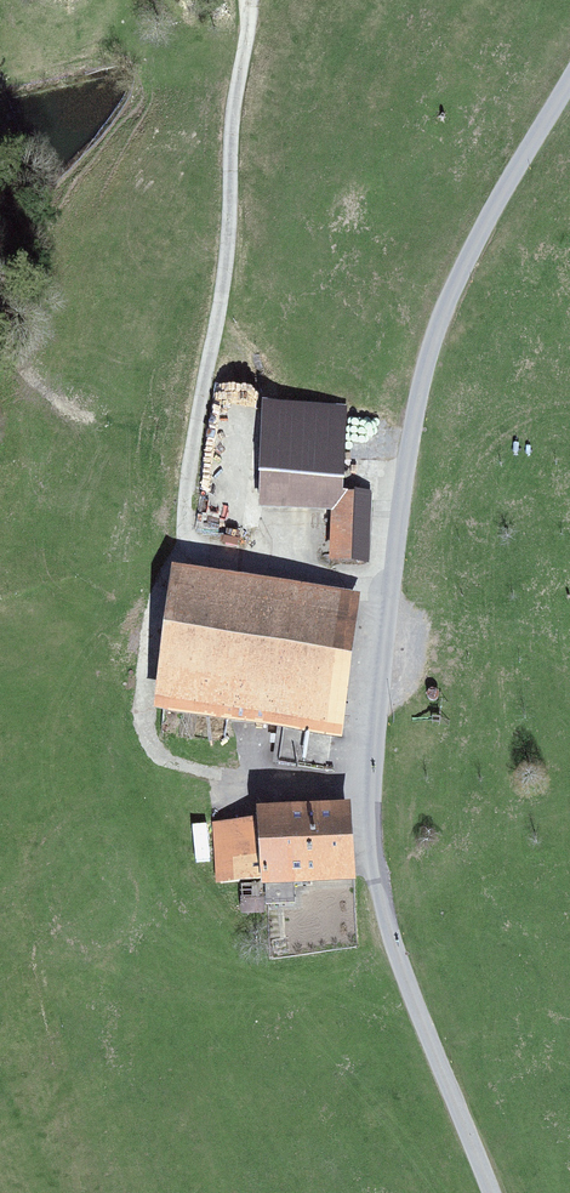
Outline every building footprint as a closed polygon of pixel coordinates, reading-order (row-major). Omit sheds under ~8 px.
[(343,428),(256,429),(257,506),(344,505),(343,428)] [(355,589),(183,569),(167,707),(339,727),(355,589)] [(346,810),(214,820),(219,880),(351,869),(346,810)]
